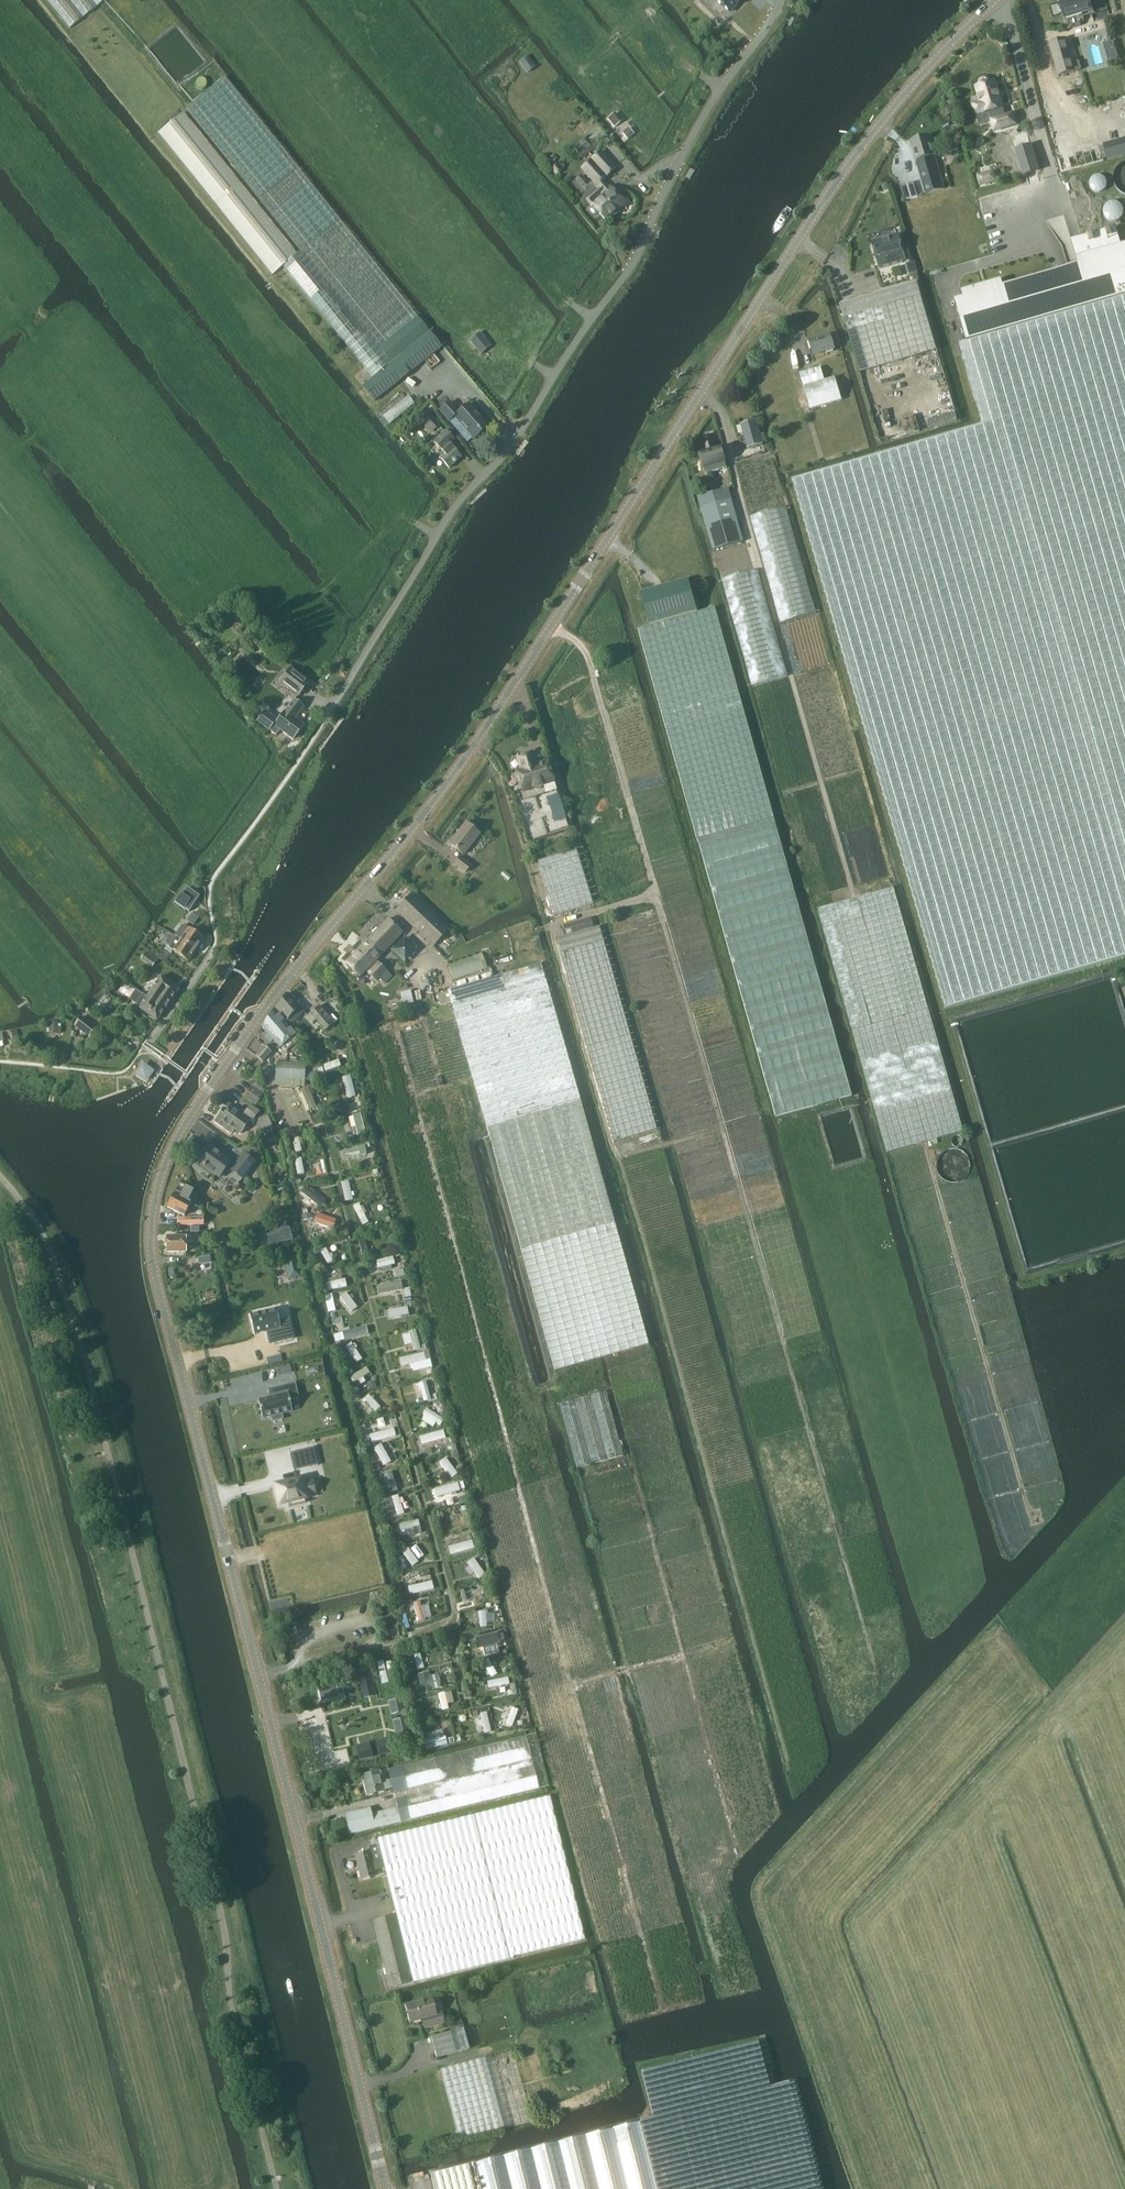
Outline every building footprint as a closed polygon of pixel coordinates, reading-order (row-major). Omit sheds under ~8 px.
[(70,28),(104,0),(48,0),(70,28)] [(721,4),(720,5),(721,5),(724,8),(724,9),(725,8),(730,13),(737,5),(738,6),(738,5),(737,5),(740,2),(741,2),(741,1),(742,0),(716,0),(721,4)] [(1092,12),(1088,0),(1062,0),(1061,0),(1066,19),(1092,12)] [(1074,63),(1067,39),(1050,44),(1059,76),(1082,69),(1080,61),(1074,63)] [(527,55),(519,61),(527,72),(535,67),(527,55)] [(442,346),(430,331),(225,77),(186,108),(303,252),(285,267),(373,377),(363,386),(375,401),(442,346)] [(981,102),(973,104),(976,114),(989,111),(991,119),(1005,115),(1003,107),(995,81),(991,82),(990,79),(989,78),(987,77),(985,77),(983,78),(981,79),(979,80),(979,83),(979,86),(977,86),(981,102)] [(158,133),(273,275),(298,254),(184,112),(158,133)] [(615,113),(607,119),(614,128),(622,122),(615,113)] [(1005,115),(991,119),(995,131),(1016,124),(1013,113),(1005,115)] [(629,127),(623,132),(628,139),(634,134),(629,127)] [(911,141),(926,194),(945,189),(930,136),(911,141)] [(583,157),(592,149),(584,140),(575,148),(583,157)] [(584,170),(585,171),(584,172),(587,175),(588,175),(594,181),(594,183),(596,185),(598,184),(601,188),(588,200),(592,205),(590,207),(589,209),(590,211),(593,214),(594,215),(596,214),(598,212),(606,221),(623,205),(629,211),(629,210),(619,199),(621,197),(621,196),(617,192),(616,192),(614,194),(607,187),(606,187),(601,181),(615,168),(600,152),(593,158),(595,160),(584,170)] [(555,173),(560,169),(554,163),(550,166),(552,168),(551,169),(555,173)] [(994,171),(977,176),(980,186),(996,181),(994,171)] [(914,182),(902,185),(906,199),(918,196),(914,182)] [(955,299),(967,342),(1124,296),(1124,243),(1121,244),(1116,226),(1071,239),(1076,257),(1078,263),(1003,285),(1001,279),(961,290),(963,297),(955,299)] [(899,235),(873,243),(880,268),(906,260),(899,235)] [(917,282),(840,304),(844,318),(860,372),(937,350),(921,295),(917,282)] [(1124,957),(1124,296),(967,342),(960,344),(983,425),(793,480),(946,1008),(1124,957)] [(492,345),(480,332),(471,340),(482,353),(492,345)] [(814,356),(835,350),(831,335),(810,341),(814,356)] [(825,380),(821,367),(800,373),(804,386),(811,409),(842,400),(835,377),(825,380)] [(382,417),(389,425),(415,404),(408,396),(382,417)] [(473,437),(474,439),(489,425),(470,403),(460,412),(450,401),(440,410),(468,442),(473,437)] [(427,410),(418,419),(431,433),(441,424),(427,410)] [(755,426),(739,431),(745,455),(761,452),(755,426)] [(461,455),(450,444),(455,440),(445,430),(434,441),(444,452),(440,456),(450,466),(461,455)] [(721,471),(719,465),(726,463),(720,444),(707,447),(709,452),(700,454),(704,469),(705,469),(706,475),(721,471)] [(732,499),(701,507),(713,550),(744,541),(732,499)] [(698,612),(688,578),(641,592),(651,625),(639,629),(698,838),(777,1116),(853,1095),(774,817),(775,817),(715,607),(698,612)] [(281,681),(299,695),(308,682),(290,669),(281,681)] [(277,735),(281,729),(294,738),(304,724),(295,717),(303,706),(294,700),(286,711),(286,710),(279,720),(266,711),(259,720),(261,721),(260,723),(277,735)] [(532,754),(530,754),(529,753),(528,753),(527,752),(526,752),(525,752),(524,752),(523,752),(522,753),(521,754),(520,755),(520,756),(519,757),(519,758),(518,758),(521,769),(516,771),(523,790),(553,779),(547,760),(535,764),(532,754)] [(464,855),(480,834),(466,823),(450,843),(464,855)] [(555,915),(593,903),(576,850),(538,861),(555,915)] [(466,872),(471,866),(460,857),(455,864),(466,872)] [(887,1153),(963,1131),(894,887),(818,909),(887,1153)] [(179,904),(189,912),(200,896),(187,888),(181,897),(183,898),(179,904)] [(432,948),(447,932),(410,896),(394,912),(432,948)] [(198,917),(193,914),(188,921),(193,925),(198,917)] [(393,976),(377,961),(403,934),(388,918),(345,963),(361,978),(367,972),(376,981),(380,977),(386,983),(393,976)] [(614,1142),(657,1130),(603,940),(599,926),(594,928),(591,918),(573,923),(559,926),(562,937),(557,938),(561,952),(614,1142)] [(189,927),(182,939),(196,948),(204,937),(189,927)] [(196,948),(182,939),(177,935),(170,946),(174,949),(173,950),(188,960),(196,948)] [(418,950),(405,937),(392,950),(405,963),(418,950)] [(164,950),(158,958),(165,963),(171,954),(164,950)] [(454,980),(488,968),(482,954),(449,965),(454,980)] [(152,956),(147,962),(152,966),(157,960),(152,956)] [(649,1345),(580,1099),(545,977),(541,963),(499,975),(448,990),(449,992),(438,995),(441,1005),(452,1002),(487,1126),(521,1248),(554,1371),(603,1357),(649,1345)] [(179,987),(170,981),(162,975),(158,981),(148,996),(155,1001),(156,999),(161,992),(171,999),(179,987)] [(161,1002),(156,999),(155,1001),(148,996),(137,989),(131,999),(141,1006),(140,1008),(157,1020),(165,1008),(160,1004),(161,1002)] [(406,1017),(416,1014),(411,990),(400,993),(406,1017)] [(165,1008),(171,999),(161,992),(156,999),(161,1002),(160,1004),(165,1008)] [(275,1007),(277,1008),(287,1020),(300,1006),(289,993),(275,1007)] [(334,1023),(319,1006),(307,1016),(313,1023),(315,1021),(324,1031),(334,1023)] [(285,1022),(287,1020),(277,1008),(275,1010),(274,1009),(263,1025),(263,1027),(281,1047),(282,1045),(286,1050),(299,1039),(295,1034),(296,1034),(285,1022)] [(85,1033),(92,1024),(82,1016),(75,1026),(85,1033)] [(47,1021),(46,1027),(50,1027),(50,1033),(61,1033),(61,1027),(58,1027),(58,1022),(47,1021)] [(0,1034),(0,1040),(13,1038),(11,1031),(0,1034)] [(256,1055),(263,1061),(271,1051),(264,1045),(256,1055)] [(276,1084),(287,1085),(305,1086),(305,1080),(314,1080),(316,1076),(316,1075),(313,1068),(311,1065),(306,1065),(306,1063),(277,1062),(276,1084)] [(144,1063),(143,1065),(137,1074),(146,1080),(152,1071),(153,1070),(144,1063)] [(248,1092),(260,1100),(264,1094),(252,1086),(248,1092)] [(309,1111),(317,1107),(309,1088),(301,1091),(309,1111)] [(255,1106),(260,1100),(248,1092),(244,1097),(255,1106)] [(253,1120),(260,1111),(250,1104),(243,1113),(253,1120)] [(250,1120),(231,1106),(228,1110),(225,1108),(215,1121),(231,1133),(235,1128),(241,1133),(250,1120)] [(277,1136),(268,1115),(255,1120),(260,1131),(264,1129),(268,1140),(277,1136)] [(236,1165),(210,1145),(198,1162),(220,1178),(228,1167),(231,1169),(230,1170),(243,1180),(255,1163),(243,1154),(236,1165)] [(970,1165),(970,1162),(969,1159),(967,1156),(966,1155),(964,1153),(962,1152),(959,1151),(956,1150),(954,1150),(951,1151),(948,1152),(946,1154),(944,1156),(942,1159),(941,1161),(940,1165),(941,1167),(941,1170),(943,1173),(944,1175),(946,1177),(949,1179),(953,1180),(955,1180),(958,1180),(961,1179),(964,1178),(966,1176),(968,1173),(969,1171),(970,1168),(970,1165)] [(199,1207),(194,1191),(180,1184),(168,1207),(185,1216),(192,1204),(199,1207)] [(187,1252),(187,1243),(193,1243),(193,1237),(187,1236),(187,1237),(167,1237),(167,1252),(187,1252)] [(199,1264),(205,1263),(212,1262),(211,1256),(198,1257),(199,1264)] [(290,1308),(256,1317),(262,1341),(276,1338),(279,1352),(310,1343),(304,1324),(294,1327),(290,1308)] [(292,1373),(290,1366),(279,1368),(281,1376),(292,1373)] [(277,1398),(254,1403),(262,1432),(279,1428),(280,1432),(291,1430),(290,1426),(299,1424),(292,1397),(306,1394),(302,1380),(274,1387),(277,1398)] [(623,1456),(607,1392),(560,1404),(577,1468),(623,1456)] [(318,1465),(313,1447),(290,1453),(290,1454),(293,1453),(297,1469),(297,1470),(318,1465)] [(302,1479),(274,1487),(279,1507),(282,1505),(284,1510),(305,1505),(304,1500),(307,1499),(307,1495),(316,1493),(313,1480),(303,1482),(302,1479)] [(373,1691),(370,1678),(361,1681),(364,1693),(373,1691)] [(335,1680),(315,1685),(319,1701),(339,1696),(335,1680)] [(405,1711),(403,1698),(393,1700),(396,1713),(405,1711)] [(410,1730),(407,1718),(397,1720),(400,1733),(410,1730)] [(385,1790),(393,1788),(398,1807),(372,1814),(371,1808),(346,1813),(350,1834),(375,1828),(402,1822),(539,1789),(548,1787),(536,1733),(389,1769),(391,1779),(383,1781),(381,1771),(363,1775),(368,1795),(386,1790),(385,1790)] [(379,1755),(392,1752),(389,1743),(377,1746),(379,1755)] [(360,1760),(372,1757),(370,1747),(357,1750),(360,1760)] [(585,1939),(550,1796),(378,1839),(380,1843),(369,1846),(370,1852),(355,1855),(361,1879),(377,1875),(375,1870),(385,1867),(397,1915),(374,1921),(391,1988),(414,1982),(514,1958),(514,1957),(585,1939)] [(437,2015),(433,1998),(405,2006),(410,2022),(422,2019),(425,2028),(445,2022),(443,2013),(437,2015)] [(437,2057),(469,2048),(464,2028),(431,2037),(437,2057)] [(431,2174),(435,2188),(821,2188),(794,2080),(769,2087),(758,2041),(641,2071),(652,2117),(640,2120),(640,2121),(431,2174)] [(482,2059),(441,2070),(460,2140),(501,2129),(508,2128),(489,2057),(482,2059)]
